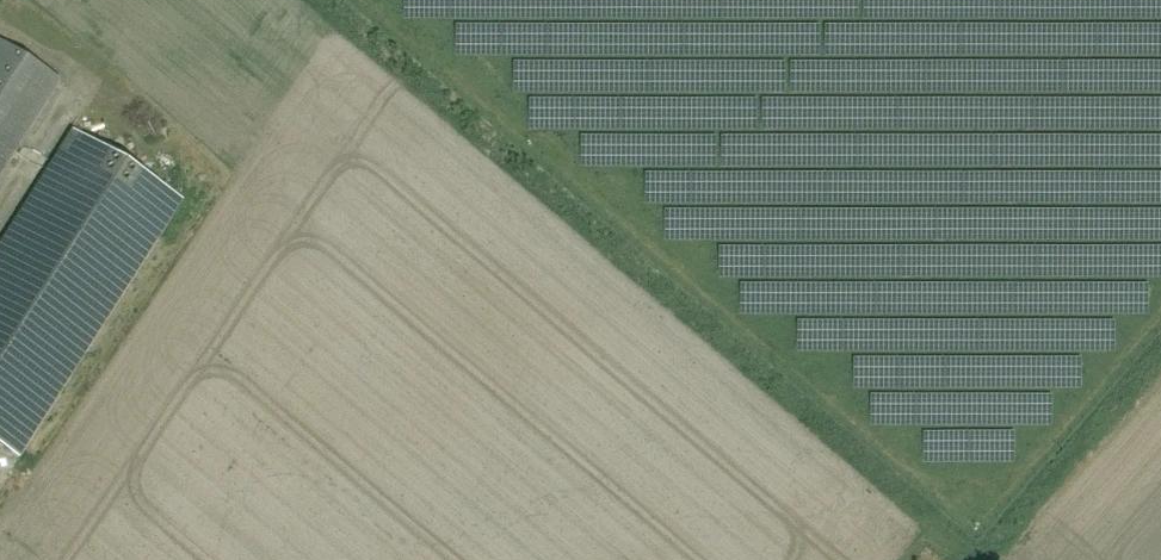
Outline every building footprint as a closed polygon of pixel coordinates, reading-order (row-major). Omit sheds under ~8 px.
[(113,0),(21,0),(0,33),(0,178),(113,0)] [(153,7),(0,248),(0,445),(20,458),(262,76),(153,7)]
